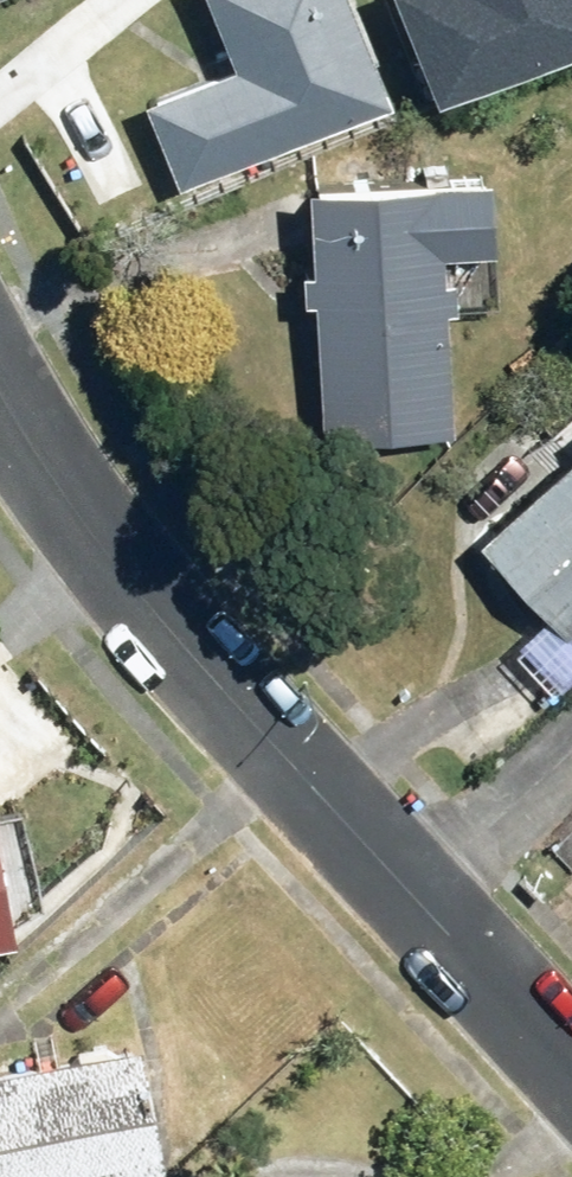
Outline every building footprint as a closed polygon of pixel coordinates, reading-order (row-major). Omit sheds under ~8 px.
[(166,189),(375,103),(333,0),(187,0),(216,68),(131,103),(166,189)] [(453,73),(556,31),(543,0),(423,0),(453,73)] [(478,172),(286,187),(307,443),(443,431),(429,260),(485,256),(478,172)] [(450,534),(532,619),(499,650),(545,697),(571,671),(571,417),(450,534)] [(21,741),(0,718),(0,759),(21,741)] [(12,949),(0,885),(0,952),(12,949)] [(0,1069),(0,1176),(153,1176),(128,1045),(0,1069)]
